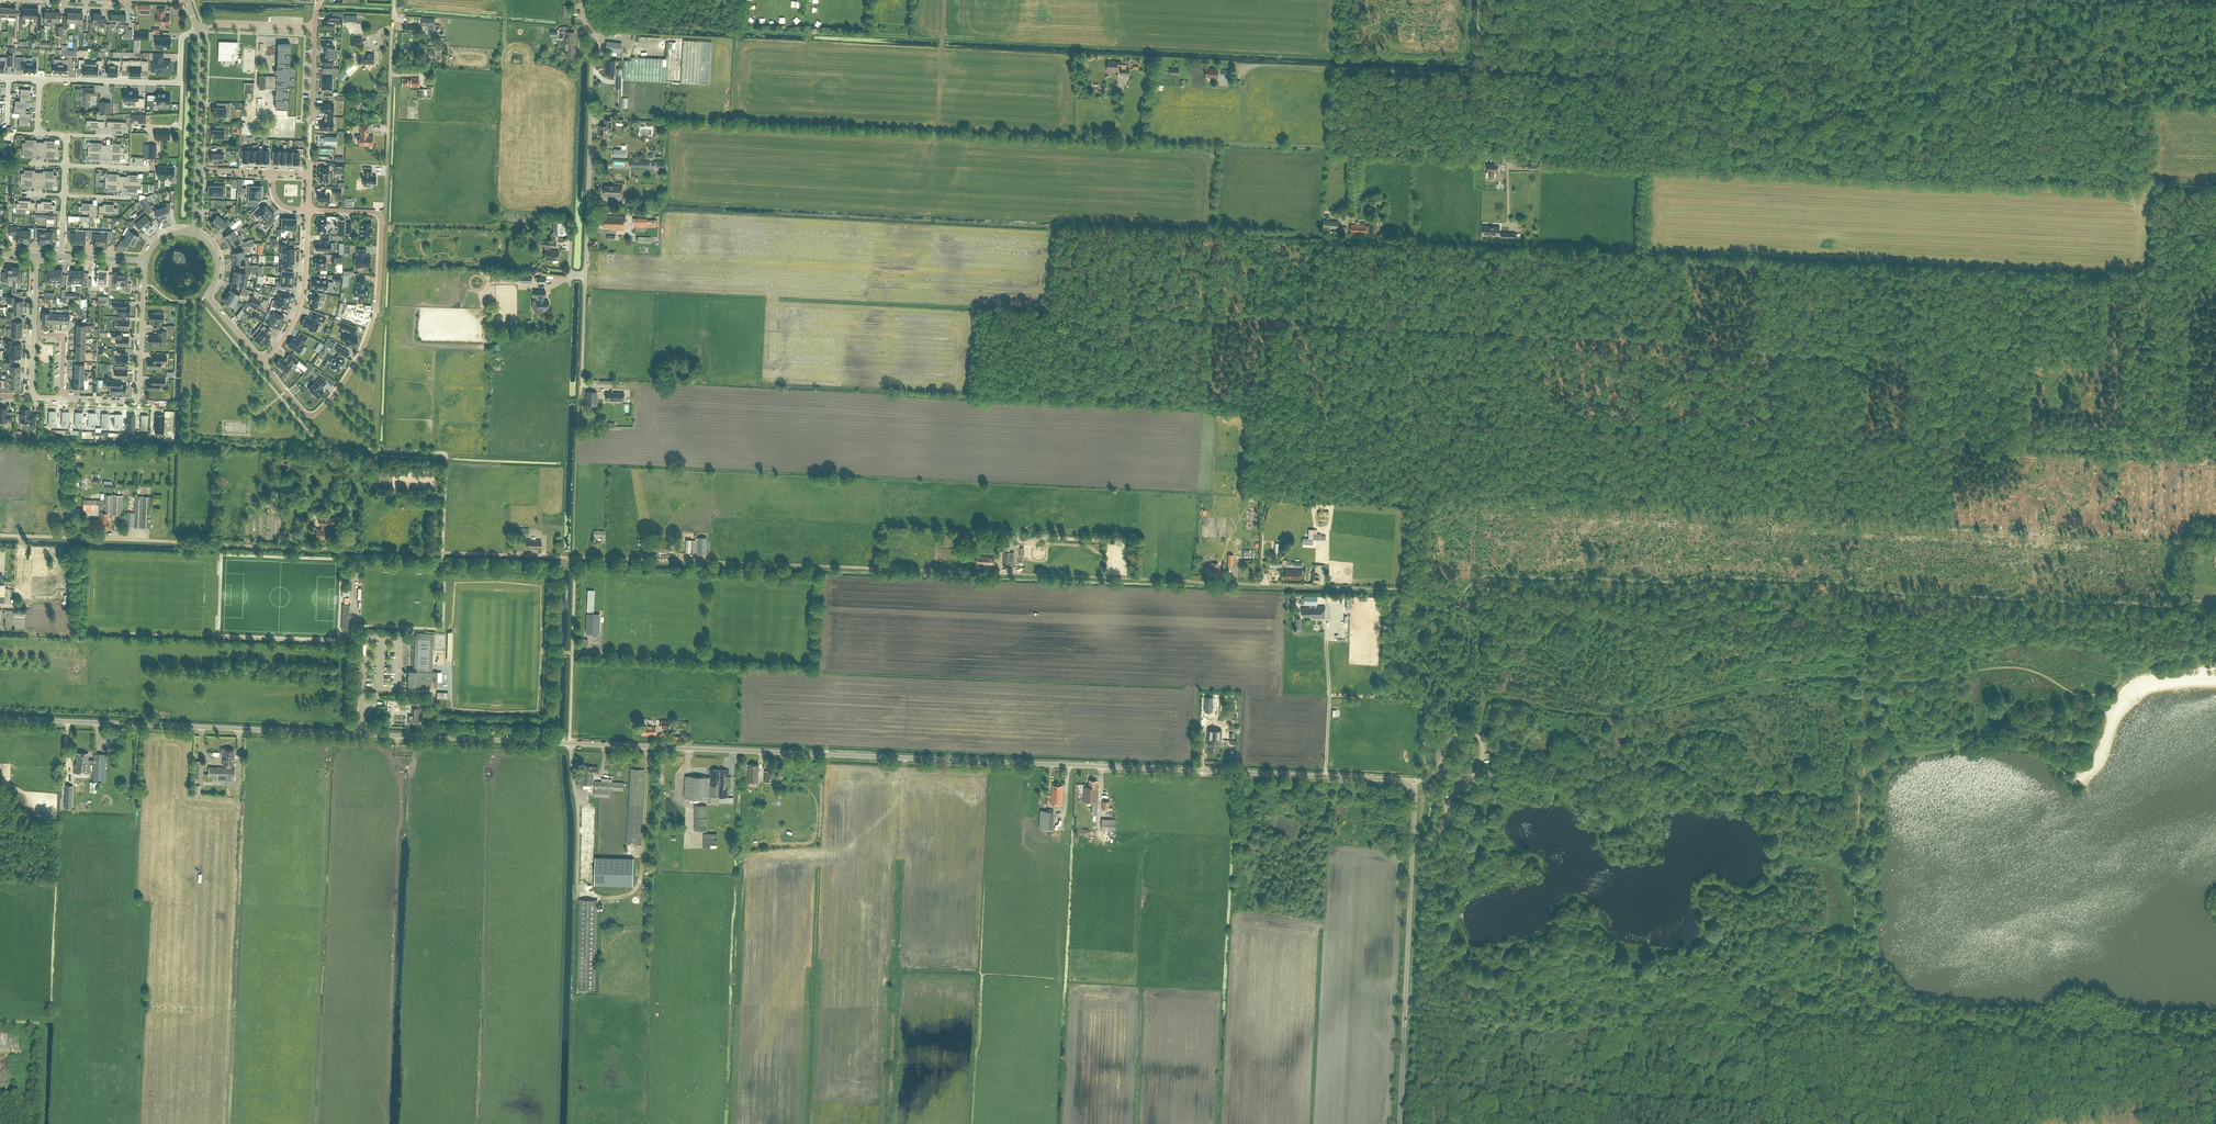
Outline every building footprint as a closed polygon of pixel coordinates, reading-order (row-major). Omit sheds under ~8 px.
[(8,16),(9,7),(1,7),(1,16),(8,16)] [(16,8),(9,7),(8,16),(16,17),(16,8)] [(25,17),(30,18),(30,8),(23,8),(23,16),(19,16),(19,18),(19,26),(22,26),(23,23),(25,23),(25,17)] [(38,9),(30,8),(30,18),(35,18),(35,20),(35,22),(37,22),(37,29),(41,29),(40,34),(44,35),(45,27),(41,27),(41,20),(41,17),(38,16),(38,9)] [(157,15),(157,24),(169,24),(169,22),(170,21),(170,19),(170,18),(170,16),(165,15),(165,8),(158,8),(157,15)] [(45,11),(44,20),(44,21),(45,21),(44,25),(47,25),(48,22),(52,22),(52,20),(52,11),(45,11)] [(52,11),(52,20),(52,22),(56,22),(56,35),(62,35),(62,26),(59,26),(59,22),(60,12),(52,11)] [(75,23),(75,20),(75,12),(68,12),(67,21),(63,21),(63,29),(67,29),(67,27),(70,27),(70,22),(75,23)] [(83,13),(75,12),(75,20),(75,23),(80,23),(80,27),(82,27),(82,29),(87,29),(87,22),(83,22),(83,13)] [(105,28),(106,20),(106,18),(105,18),(101,18),(102,14),(93,13),(93,26),(98,26),(98,28),(105,28)] [(118,23),(118,14),(111,14),(110,23),(111,23),(111,24),(107,24),(107,37),(110,37),(111,27),(115,27),(115,23),(118,23)] [(126,24),(126,20),(126,14),(118,14),(118,23),(121,23),(121,27),(125,27),(125,38),(128,38),(129,25),(125,25),(126,24)] [(327,16),(327,20),(324,20),(324,28),(334,28),(335,23),(341,24),(341,17),(327,16)] [(421,18),(421,25),(429,26),(429,33),(434,34),(434,18),(421,18)] [(135,39),(149,39),(149,32),(136,31),(135,39)] [(566,44),(574,44),(575,32),(566,31),(566,44)] [(156,48),(163,49),(163,48),(170,48),(170,47),(171,47),(172,43),(171,43),(171,38),(164,38),(164,37),(160,37),(157,37),(156,48)] [(429,47),(437,44),(435,37),(427,39),(429,47)] [(669,42),(667,82),(709,84),(712,42),(684,40),(684,39),(676,39),(676,42),(669,42)] [(237,42),(219,41),(218,60),(231,60),(232,54),(234,52),(237,53),(237,42)] [(622,43),(607,41),(606,51),(620,53),(622,43)] [(328,53),(335,54),(335,47),(332,47),(332,42),(323,42),(323,49),(328,49),(328,53)] [(442,42),(439,46),(451,53),(453,49),(442,42)] [(289,64),(290,44),(278,44),(277,70),(274,70),(274,73),(277,73),(277,76),(264,76),(259,75),(259,88),(263,88),(276,89),(276,95),(274,95),(274,98),(276,99),(275,108),(279,108),(288,109),(288,89),(287,89),(287,86),(293,87),(294,87),(295,67),(293,67),(288,66),(288,64),(289,64)] [(574,44),(566,44),(566,50),(568,50),(567,61),(575,61),(576,48),(574,48),(574,44)] [(335,54),(328,53),(328,57),(323,57),(322,64),(333,65),(333,60),(336,60),(336,57),(335,57),(335,54)] [(369,63),(374,63),(374,54),(367,54),(367,53),(358,53),(357,63),(369,64),(369,63)] [(12,66),(13,55),(7,54),(7,61),(0,61),(0,71),(4,71),(5,64),(7,65),(12,66)] [(170,61),(162,61),(162,54),(155,54),(154,63),(152,63),(152,68),(157,68),(157,74),(165,74),(165,71),(170,71),(170,61)] [(37,72),(37,62),(23,61),(23,57),(16,57),(16,64),(23,65),(22,72),(37,72)] [(625,60),(624,79),(666,81),(667,65),(667,59),(632,57),(631,60),(625,60)] [(89,76),(89,74),(90,74),(91,61),(84,61),(84,60),(79,59),(78,68),(83,68),(83,74),(84,74),(84,75),(89,76)] [(67,60),(62,60),(62,64),(53,64),(53,73),(67,74),(68,64),(67,64),(67,60)] [(91,61),(90,74),(92,74),(91,76),(96,76),(96,75),(98,75),(98,69),(102,69),(102,60),(97,60),(97,61),(91,61)] [(108,64),(107,75),(117,75),(117,70),(120,70),(121,60),(113,60),(113,64),(108,64)] [(128,70),(128,76),(135,76),(135,60),(130,60),(130,61),(123,61),(122,70),(128,70)] [(135,76),(141,76),(142,70),(148,70),(148,61),(141,61),(141,60),(135,60),(135,76)] [(1121,66),(1122,61),(1107,60),(1107,70),(1117,70),(1117,66),(1121,66)] [(349,73),(356,66),(353,64),(347,70),(349,73)] [(1213,68),(1213,69),(1205,69),(1205,76),(1217,77),(1218,73),(1221,73),(1221,75),(1232,75),(1232,70),(1218,69),(1213,68)] [(338,74),(338,69),(326,69),(326,74),(322,73),(322,89),(327,90),(327,88),(332,88),(333,74),(338,74)] [(344,71),(339,76),(343,79),(348,75),(344,71)] [(412,77),(412,78),(402,78),(402,85),(410,85),(410,87),(419,87),(419,77),(412,77)] [(254,93),(254,83),(244,83),(244,93),(254,93)] [(90,107),(91,96),(94,96),(95,88),(82,87),(81,106),(90,107)] [(27,101),(32,101),(32,97),(31,96),(32,94),(30,94),(31,89),(19,89),(20,89),(20,100),(20,101),(27,101)] [(431,89),(419,89),(419,97),(424,97),(424,94),(431,94),(431,89)] [(120,94),(120,99),(127,100),(131,100),(131,103),(131,105),(136,105),(142,106),(142,101),(142,97),(138,97),(134,97),(134,95),(134,90),(127,90),(120,90),(120,94)] [(162,93),(160,93),(160,92),(160,93),(159,93),(159,92),(158,92),(158,93),(157,93),(157,95),(157,96),(154,96),(154,101),(147,100),(147,109),(154,109),(154,103),(158,103),(168,103),(170,103),(170,93),(165,93),(164,93),(162,93),(162,92),(162,93)] [(20,101),(20,100),(15,100),(15,105),(14,105),(14,113),(19,113),(26,113),(27,101),(20,101)] [(111,112),(111,102),(100,102),(100,112),(111,112)] [(224,116),(226,116),(226,111),(229,111),(230,103),(222,103),(222,107),(213,107),(213,108),(212,108),(212,112),(213,112),(213,116),(221,116),(221,117),(224,117),(224,116)] [(325,116),(332,117),(333,112),(333,104),(321,103),(321,111),(325,112),(325,116)] [(18,124),(18,125),(29,125),(29,121),(31,121),(31,120),(30,120),(30,118),(31,118),(31,113),(26,113),(19,113),(19,124),(18,124)] [(332,117),(325,116),(325,121),(320,121),(320,129),(333,129),(333,121),(332,121),(332,117)] [(611,129),(611,120),(605,119),(605,125),(600,125),(599,136),(608,137),(608,129),(611,129)] [(105,128),(105,121),(86,120),(86,126),(89,126),(89,129),(100,130),(101,128),(105,128)] [(125,122),(107,121),(107,128),(111,128),(110,130),(122,131),(122,127),(125,127),(125,122)] [(640,129),(640,135),(654,135),(654,126),(646,125),(646,121),(641,121),(641,129),(640,129)] [(245,122),(241,122),(241,134),(250,134),(250,131),(244,131),(245,122)] [(212,137),(224,138),(224,133),(228,133),(229,126),(222,126),(222,130),(212,129),(212,130),(211,130),(211,135),(212,135),(212,137)] [(373,145),(373,135),(367,135),(367,133),(368,133),(368,126),(360,126),(360,135),(359,135),(359,145),(373,145)] [(155,129),(155,139),(169,140),(170,130),(155,129)] [(22,148),(40,149),(40,141),(37,141),(37,140),(26,139),(25,142),(22,142),(22,148)] [(44,142),(40,141),(40,149),(58,149),(58,144),(55,144),(55,140),(44,140),(44,142)] [(88,151),(106,152),(106,144),(102,144),(103,143),(91,142),(91,145),(88,145),(88,151)] [(110,145),(106,144),(106,152),(124,152),(124,147),(121,147),(121,143),(110,143),(110,145)] [(40,149),(22,148),(22,153),(25,153),(25,157),(36,157),(36,155),(40,156),(40,149)] [(40,149),(40,156),(43,156),(43,157),(54,158),(54,155),(58,155),(58,149),(40,149)] [(105,159),(106,152),(88,151),(87,156),(91,156),(91,160),(102,160),(102,158),(105,159)] [(124,152),(106,152),(105,159),(109,159),(109,160),(120,161),(120,158),(124,158),(124,152)] [(211,161),(223,162),(224,154),(212,153),(211,156),(210,156),(210,161),(211,161)] [(1488,172),(1489,172),(1489,178),(1495,178),(1495,172),(1498,172),(1498,166),(1502,166),(1502,160),(1496,160),(1496,164),(1488,164),(1488,172)] [(174,167),(166,166),(166,167),(167,167),(167,168),(158,168),(158,176),(173,177),(174,167)] [(320,167),(319,167),(319,168),(319,172),(318,172),(318,177),(319,177),(319,182),(324,182),(324,183),(327,184),(328,183),(329,183),(329,182),(329,178),(332,178),(333,173),(329,173),(329,168),(320,167)] [(371,173),(372,168),(363,167),(363,173),(364,173),(364,175),(363,174),(362,183),(366,183),(366,186),(371,186),(371,184),(376,184),(376,175),(370,175),(371,173)] [(38,179),(39,172),(35,172),(35,170),(24,169),(24,173),(21,173),(20,178),(38,179)] [(39,172),(38,179),(57,180),(57,174),(53,174),(54,171),(43,170),(42,172),(39,172)] [(105,182),(123,183),(123,176),(120,175),(120,174),(109,173),(108,177),(105,176),(105,182)] [(127,176),(123,176),(123,183),(141,184),(141,178),(138,178),(138,175),(127,174),(127,176)] [(38,186),(38,179),(20,178),(20,184),(24,184),(23,187),(34,188),(34,186),(38,186)] [(56,185),(57,180),(38,179),(38,186),(42,186),(42,188),(53,188),(53,185),(56,185)] [(119,190),(123,190),(123,183),(105,182),(105,187),(108,188),(108,191),(119,191),(119,190)] [(210,196),(222,196),(224,196),(224,182),(215,182),(215,186),(212,186),(210,189),(209,189),(209,194),(210,194),(210,196)] [(141,184),(123,183),(123,190),(126,190),(126,192),(137,192),(137,189),(141,189),(141,184)] [(246,193),(246,192),(261,193),(261,191),(262,191),(262,188),(262,187),(261,187),(261,186),(252,185),(251,184),(249,184),(248,184),(248,185),(246,185),(246,189),(245,189),(245,192),(246,193)] [(609,195),(622,196),(622,185),(609,184),(609,185),(604,185),(604,195),(609,195)] [(246,192),(246,193),(246,199),(247,199),(247,205),(254,205),(254,199),(260,199),(260,198),(261,198),(262,198),(262,195),(261,194),(261,193),(246,192)] [(329,201),(329,192),(322,192),(318,192),(317,200),(322,200),(322,201),(329,201)] [(35,202),(31,202),(31,200),(20,200),(20,203),(16,203),(16,209),(35,209),(35,202)] [(52,201),(41,201),(41,202),(37,202),(37,210),(55,210),(55,205),(52,204),(52,201)] [(162,203),(163,206),(163,207),(160,208),(164,218),(170,216),(169,213),(170,213),(170,203),(165,202),(162,203)] [(97,205),(93,205),(93,203),(82,203),(82,206),(78,206),(78,211),(96,212),(97,205)] [(114,204),(103,203),(103,205),(99,205),(99,212),(117,213),(117,207),(114,207),(114,204)] [(158,220),(158,221),(164,218),(160,208),(157,209),(152,204),(150,205),(153,210),(154,210),(158,220)] [(260,219),(270,210),(265,205),(259,211),(256,208),(250,214),(255,219),(258,217),(260,219)] [(210,223),(215,227),(222,219),(219,217),(220,217),(217,215),(217,211),(210,210),(210,219),(212,221),(210,223)] [(270,210),(260,219),(263,222),(261,224),(266,229),(271,224),(269,221),(275,215),(270,210)] [(151,225),(153,224),(153,223),(146,215),(141,219),(148,227),(149,226),(151,225)] [(625,229),(626,216),(605,215),(605,216),(603,216),(602,227),(607,227),(607,228),(625,229)] [(317,227),(317,232),(326,232),(326,228),(329,228),(329,223),(326,223),(326,219),(322,219),(322,217),(318,217),(318,219),(317,219),(317,224),(316,224),(316,227),(317,227)] [(227,223),(230,227),(235,222),(233,220),(231,222),(228,218),(225,221),(222,219),(215,227),(217,229),(218,230),(220,232),(220,231),(227,223)] [(289,229),(289,218),(282,218),(282,228),(281,228),(281,229),(277,229),(277,236),(281,236),(281,232),(284,232),(285,228),(289,229)] [(633,227),(647,227),(655,227),(655,219),(647,219),(634,218),(633,227)] [(146,229),(148,227),(141,219),(136,223),(143,231),(143,232),(144,230),(146,229)] [(239,219),(235,222),(230,227),(232,229),(242,221),(239,219)] [(352,220),(352,230),(359,230),(360,220),(352,220)] [(1337,228),(1338,221),(1323,220),(1322,227),(1337,228)] [(1366,225),(1351,224),(1350,231),(1365,232),(1365,231),(1369,232),(1369,233),(1375,234),(1376,222),(1369,221),(1369,226),(1366,226),(1366,225)] [(361,236),(371,236),(371,232),(372,232),(372,228),(371,228),(372,223),(361,223),(361,236)] [(1484,235),(1499,236),(1500,226),(1484,225),(1484,235)] [(16,242),(23,242),(24,230),(19,230),(20,227),(9,226),(8,234),(17,235),(16,242)] [(28,230),(24,230),(23,242),(30,243),(30,235),(34,236),(34,227),(28,227),(28,230)] [(45,243),(46,231),(41,231),(42,228),(36,228),(35,236),(39,236),(38,243),(45,243)] [(46,231),(45,243),(52,244),(52,239),(55,239),(55,229),(50,229),(50,231),(46,231)] [(78,245),(79,233),(75,233),(75,230),(69,230),(69,240),(71,240),(71,244),(78,245)] [(83,233),(79,233),(78,245),(85,245),(85,238),(89,238),(89,230),(83,230),(83,233)] [(100,246),(100,234),(96,233),(96,230),(90,230),(90,238),(93,238),(93,245),(100,246)] [(126,236),(136,242),(137,240),(137,239),(138,237),(139,236),(129,230),(126,236)] [(226,240),(227,242),(237,236),(233,230),(224,236),(223,236),(225,238),(226,240)] [(100,234),(100,246),(107,246),(107,239),(111,239),(112,231),(105,231),(105,234),(100,234)] [(132,247),(136,242),(126,236),(124,239),(122,238),(117,246),(114,246),(129,247),(130,245),(132,247)] [(229,245),(230,247),(240,242),(237,236),(227,242),(228,243),(229,245)] [(329,243),(329,237),(321,236),(321,241),(322,241),(322,243),(316,242),(315,250),(317,250),(316,251),(323,252),(323,250),(330,250),(331,243),(329,243)] [(536,245),(539,246),(545,246),(545,249),(544,249),(543,259),(553,260),(553,259),(557,260),(558,251),(554,251),(554,250),(549,250),(549,247),(555,247),(556,242),(537,240),(536,245)] [(279,244),(279,255),(294,256),(295,254),(296,250),(295,250),(295,249),(288,249),(288,245),(289,245),(279,244)] [(242,250),(243,251),(232,252),(232,253),(232,255),(233,257),(233,259),(244,257),(244,254),(248,252),(247,248),(242,250)] [(355,255),(355,267),(363,267),(363,266),(370,266),(370,256),(365,256),(365,254),(366,254),(366,249),(357,249),(356,255),(355,255)] [(344,255),(341,255),(333,254),(332,263),(341,263),(341,261),(343,261),(344,255)] [(294,256),(279,255),(278,266),(288,267),(288,266),(287,266),(287,263),(294,263),(294,262),(295,262),(295,258),(294,258),(294,256)] [(234,263),(234,265),(235,265),(245,263),(244,257),(233,259),(234,261),(234,263)] [(315,258),(315,269),(326,269),(326,258),(315,258)] [(282,274),(281,277),(294,279),(294,274),(293,274),(294,271),(285,271),(286,267),(288,267),(278,266),(277,273),(282,274)] [(13,279),(13,267),(6,267),(6,274),(2,274),(2,282),(8,282),(8,279),(13,279)] [(13,267),(13,279),(19,280),(19,282),(22,282),(22,275),(20,275),(20,267),(13,267)] [(55,281),(55,269),(48,269),(48,274),(46,273),(45,283),(51,283),(51,281),(55,281)] [(55,269),(55,281),(59,281),(59,285),(65,285),(65,277),(62,276),(62,269),(55,269)] [(77,282),(77,270),(70,270),(70,277),(67,277),(66,285),(72,285),(72,282),(77,282)] [(77,270),(77,282),(81,282),(81,286),(87,286),(88,278),(84,277),(84,270),(77,270)] [(88,278),(87,286),(99,286),(99,282),(99,271),(97,271),(97,270),(94,270),(93,271),(92,271),(92,273),(92,279),(88,279),(88,278)] [(101,271),(99,271),(99,282),(102,283),(102,287),(105,287),(105,288),(105,292),(109,292),(109,288),(110,280),(106,279),(106,271),(105,271),(105,270),(102,270),(101,271)] [(121,284),(121,272),(119,272),(119,271),(115,270),(115,272),(114,280),(110,280),(109,288),(117,289),(117,284),(121,284)] [(121,272),(121,284),(124,284),(124,292),(131,292),(131,283),(127,283),(128,276),(128,273),(128,272),(126,272),(126,271),(123,271),(123,272),(121,272)] [(234,271),(233,277),(244,279),(247,280),(249,272),(245,272),(245,273),(235,271),(234,271)] [(365,284),(370,284),(370,281),(374,281),(374,274),(365,274),(365,284)] [(243,286),(242,287),(246,288),(247,280),(244,279),(233,277),(232,284),(243,286)] [(276,287),(277,287),(286,289),(284,288),(284,285),(292,286),(292,283),(293,283),(294,279),(281,277),(281,281),(276,280),(276,287)] [(355,286),(354,295),(360,296),(360,298),(364,298),(364,296),(368,296),(368,288),(364,287),(365,278),(357,277),(356,286),(355,286)] [(314,279),(313,288),(327,290),(328,285),(333,286),(333,282),(328,281),(328,280),(314,279)] [(278,294),(277,298),(289,301),(291,295),(283,292),(284,289),(286,289),(277,287),(275,293),(278,294)] [(230,289),(229,291),(228,293),(227,295),(236,301),(240,295),(230,289)] [(545,290),(534,290),(534,296),(538,296),(538,300),(537,300),(537,309),(548,309),(548,306),(549,306),(549,303),(548,303),(548,300),(544,300),(544,297),(545,297),(545,290)] [(310,302),(309,305),(317,307),(319,300),(324,301),(326,293),(318,292),(317,296),(312,294),(311,298),(310,298),(309,302),(310,302)] [(235,303),(236,301),(227,295),(223,300),(226,302),(225,303),(225,304),(236,317),(229,307),(230,305),(233,306),(235,303)] [(12,307),(23,307),(23,304),(24,304),(24,301),(17,300),(17,297),(8,296),(7,303),(12,303),(12,307)] [(289,301),(277,298),(276,301),(273,300),(271,306),(279,310),(280,309),(278,309),(279,305),(287,308),(289,301)] [(130,306),(126,306),(126,302),(113,301),(113,308),(118,309),(118,314),(130,314),(130,306)] [(358,321),(361,322),(364,313),(355,310),(356,305),(357,305),(347,304),(346,310),(351,312),(349,319),(353,320),(353,321),(358,322),(358,321)] [(23,307),(12,307),(12,310),(7,310),(7,316),(16,317),(16,313),(23,314),(23,310),(23,307)] [(272,314),(270,317),(280,322),(281,320),(283,319),(284,317),(270,309),(268,312),(272,314)] [(163,321),(163,313),(161,313),(161,312),(156,311),(156,313),(151,313),(151,321),(154,321),(153,328),(161,328),(161,321),(163,321)] [(245,311),(244,312),(240,317),(240,318),(243,320),(248,314),(245,311)] [(313,311),(310,318),(305,316),(305,317),(304,318),(303,320),(303,321),(301,325),(309,328),(309,330),(312,331),(314,331),(315,331),(320,321),(323,322),(326,316),(313,311)] [(118,323),(118,328),(129,328),(129,320),(122,320),(123,316),(116,316),(115,323),(118,323)] [(280,322),(270,317),(269,320),(265,318),(263,321),(278,329),(279,326),(279,324),(280,322)] [(11,325),(11,329),(22,329),(22,322),(14,322),(15,318),(8,318),(8,325),(11,325)] [(357,336),(354,335),(357,328),(342,322),(340,327),(346,329),(342,340),(346,341),(345,342),(350,344),(351,343),(354,344),(357,336)] [(255,330),(267,341),(269,339),(268,338),(271,335),(265,330),(267,327),(261,323),(255,330)] [(22,336),(22,329),(11,329),(11,332),(7,332),(7,339),(14,339),(14,336),(22,336)] [(156,344),(162,345),(162,341),(166,341),(167,330),(158,330),(158,335),(151,335),(150,344),(153,344),(153,345),(154,345),(155,345),(156,345),(156,344)] [(267,341),(255,330),(251,335),(254,338),(259,343),(258,343),(261,346),(262,345),(265,343),(267,341)] [(117,338),(117,345),(128,346),(129,337),(121,337),(121,333),(112,333),(112,338),(117,338)] [(304,345),(303,345),(308,337),(301,333),(297,338),(298,338),(297,340),(292,338),(288,345),(299,352),(304,345)] [(8,350),(22,351),(22,348),(21,348),(21,345),(15,344),(16,341),(5,340),(4,347),(8,347),(8,350)] [(342,354),(347,357),(349,353),(338,346),(335,350),(339,353),(337,356),(331,367),(338,371),(345,361),(340,358),(342,354)] [(124,349),(113,348),(112,357),(116,357),(116,362),(128,363),(128,355),(123,354),(124,349)] [(22,355),(22,351),(8,350),(8,354),(4,354),(4,360),(15,361),(15,357),(21,358),(21,355),(22,355)] [(293,362),(296,364),(299,361),(289,353),(286,357),(288,359),(286,361),(281,357),(275,364),(279,367),(278,367),(281,371),(282,370),(286,373),(291,365),(293,362)] [(166,363),(167,356),(154,355),(154,359),(149,359),(149,368),(161,368),(161,363),(166,363)] [(10,373),(20,374),(21,367),(12,366),(12,363),(2,362),(2,369),(10,369),(10,373)] [(311,363),(307,373),(310,374),(311,372),(313,372),(316,365),(311,363)] [(124,370),(124,366),(115,366),(115,369),(116,369),(116,377),(127,377),(127,370),(124,370)] [(314,383),(308,389),(312,393),(312,394),(314,396),(315,396),(318,398),(324,392),(320,388),(321,387),(322,387),(326,382),(320,377),(315,383),(314,383)] [(165,378),(157,378),(152,378),(152,382),(148,381),(148,389),(160,390),(160,385),(165,385),(165,378)] [(118,381),(106,380),(105,387),(110,387),(110,393),(126,394),(127,385),(117,384),(118,381)] [(596,398),(596,392),(586,391),(586,399),(585,399),(585,405),(597,405),(597,398),(596,398)] [(623,401),(624,393),(614,392),(614,394),(606,394),(606,400),(623,401)] [(7,422),(7,421),(12,421),(13,414),(7,414),(7,408),(0,408),(0,421),(7,422)] [(21,408),(20,422),(30,422),(30,421),(37,421),(37,413),(30,413),(30,409),(28,409),(27,408),(24,408),(23,408),(21,408)] [(122,413),(115,413),(115,416),(112,416),(112,421),(115,421),(114,428),(122,428),(122,413)] [(135,414),(128,413),(127,419),(125,419),(125,425),(127,425),(127,429),(134,430),(135,414)] [(155,431),(164,431),(164,413),(155,413),(155,431)] [(57,463),(57,479),(65,479),(66,463),(57,463)] [(111,515),(122,516),(123,495),(105,494),(104,512),(101,511),(100,519),(97,519),(97,520),(89,519),(89,528),(96,529),(108,530),(108,529),(109,529),(110,528),(110,526),(109,525),(108,525),(108,520),(107,520),(107,513),(111,514),(111,515)] [(150,527),(151,497),(127,495),(126,526),(150,527)] [(83,499),(82,514),(98,515),(98,509),(103,509),(104,500),(83,499)] [(321,524),(321,529),(316,529),(316,538),(329,538),(330,529),(328,529),(329,524),(336,524),(336,518),(320,518),(320,523),(321,524)] [(519,536),(528,536),(529,528),(519,528),(519,536)] [(707,553),(707,537),(698,537),(698,553),(707,553)] [(541,549),(541,540),(527,539),(527,548),(541,549)] [(653,553),(658,553),(658,552),(670,552),(670,542),(653,542),(653,553)] [(1005,552),(1004,566),(1013,566),(1014,552),(1005,552)] [(976,564),(981,565),(994,565),(995,556),(977,556),(976,564)] [(1206,566),(1206,576),(1219,576),(1219,566),(1218,566),(1218,563),(1211,562),(1211,566),(1206,566)] [(1301,579),(1302,569),(1285,569),(1284,579),(1301,579)] [(5,602),(13,603),(14,588),(5,588),(5,583),(0,583),(0,602),(5,602)] [(1317,604),(1317,595),(1304,595),(1303,604),(1317,604)] [(352,615),(350,615),(350,604),(342,604),(342,614),(341,629),(351,629),(352,615)] [(1302,617),(1316,617),(1316,607),(1302,607),(1302,617)] [(592,630),(592,634),(599,634),(600,614),(586,613),(586,630),(592,630)] [(432,672),(433,641),(434,633),(415,633),(414,671),(408,670),(408,685),(437,687),(438,672),(432,672)] [(1205,696),(1204,711),(1212,712),(1213,697),(1205,696)] [(412,707),(412,715),(408,715),(408,721),(412,721),(412,720),(420,721),(421,708),(425,708),(425,701),(421,701),(421,707),(412,707)] [(1221,743),(1221,731),(1227,731),(1228,726),(1225,726),(1224,726),(1221,726),(1221,727),(1215,727),(1215,722),(1206,722),(1205,738),(1207,738),(1207,742),(1208,742),(1208,745),(1209,745),(1208,751),(1218,751),(1219,743),(1221,743)] [(642,735),(648,735),(648,734),(655,735),(656,726),(643,726),(642,735)] [(234,749),(226,749),(226,748),(221,748),(221,754),(224,754),(224,756),(223,756),(223,765),(234,765),(234,758),(233,758),(234,749)] [(93,762),(92,762),(92,760),(88,759),(88,753),(77,752),(76,762),(75,762),(74,772),(89,773),(89,767),(93,767),(93,781),(105,781),(106,753),(94,753),(93,762)] [(203,778),(204,761),(193,760),(193,778),(203,778)] [(758,782),(758,764),(749,764),(749,781),(758,782)] [(585,766),(585,773),(583,773),(583,785),(593,785),(593,773),(598,773),(598,767),(585,766)] [(234,777),(235,768),(209,767),(208,777),(216,777),(216,780),(223,780),(223,781),(234,782),(234,777)] [(644,769),(631,769),(627,843),(640,844),(644,769)] [(711,769),(711,773),(710,773),(710,777),(685,776),(684,798),(702,799),(702,796),(728,797),(728,786),(730,786),(731,776),(729,776),(729,770),(711,769)] [(68,791),(85,791),(86,780),(69,780),(68,791)] [(624,782),(595,780),(594,796),(609,797),(609,790),(624,790),(624,782)] [(1097,780),(1089,780),(1088,786),(1084,786),(1083,801),(1093,802),(1092,819),(1097,819),(1098,787),(1097,787),(1097,780)] [(777,782),(777,790),(788,790),(788,782),(777,782)] [(1052,785),(1052,794),(1051,794),(1051,804),(1061,805),(1062,794),(1062,785),(1052,785)] [(707,817),(707,805),(694,805),(694,831),(707,831),(707,817)] [(1039,828),(1053,829),(1054,811),(1040,810),(1039,828)] [(1116,830),(1116,819),(1102,818),(1101,829),(1116,830)] [(634,858),(595,857),(594,884),(633,885),(634,858)] [(579,899),(577,989),(595,989),(598,899),(579,899)]
